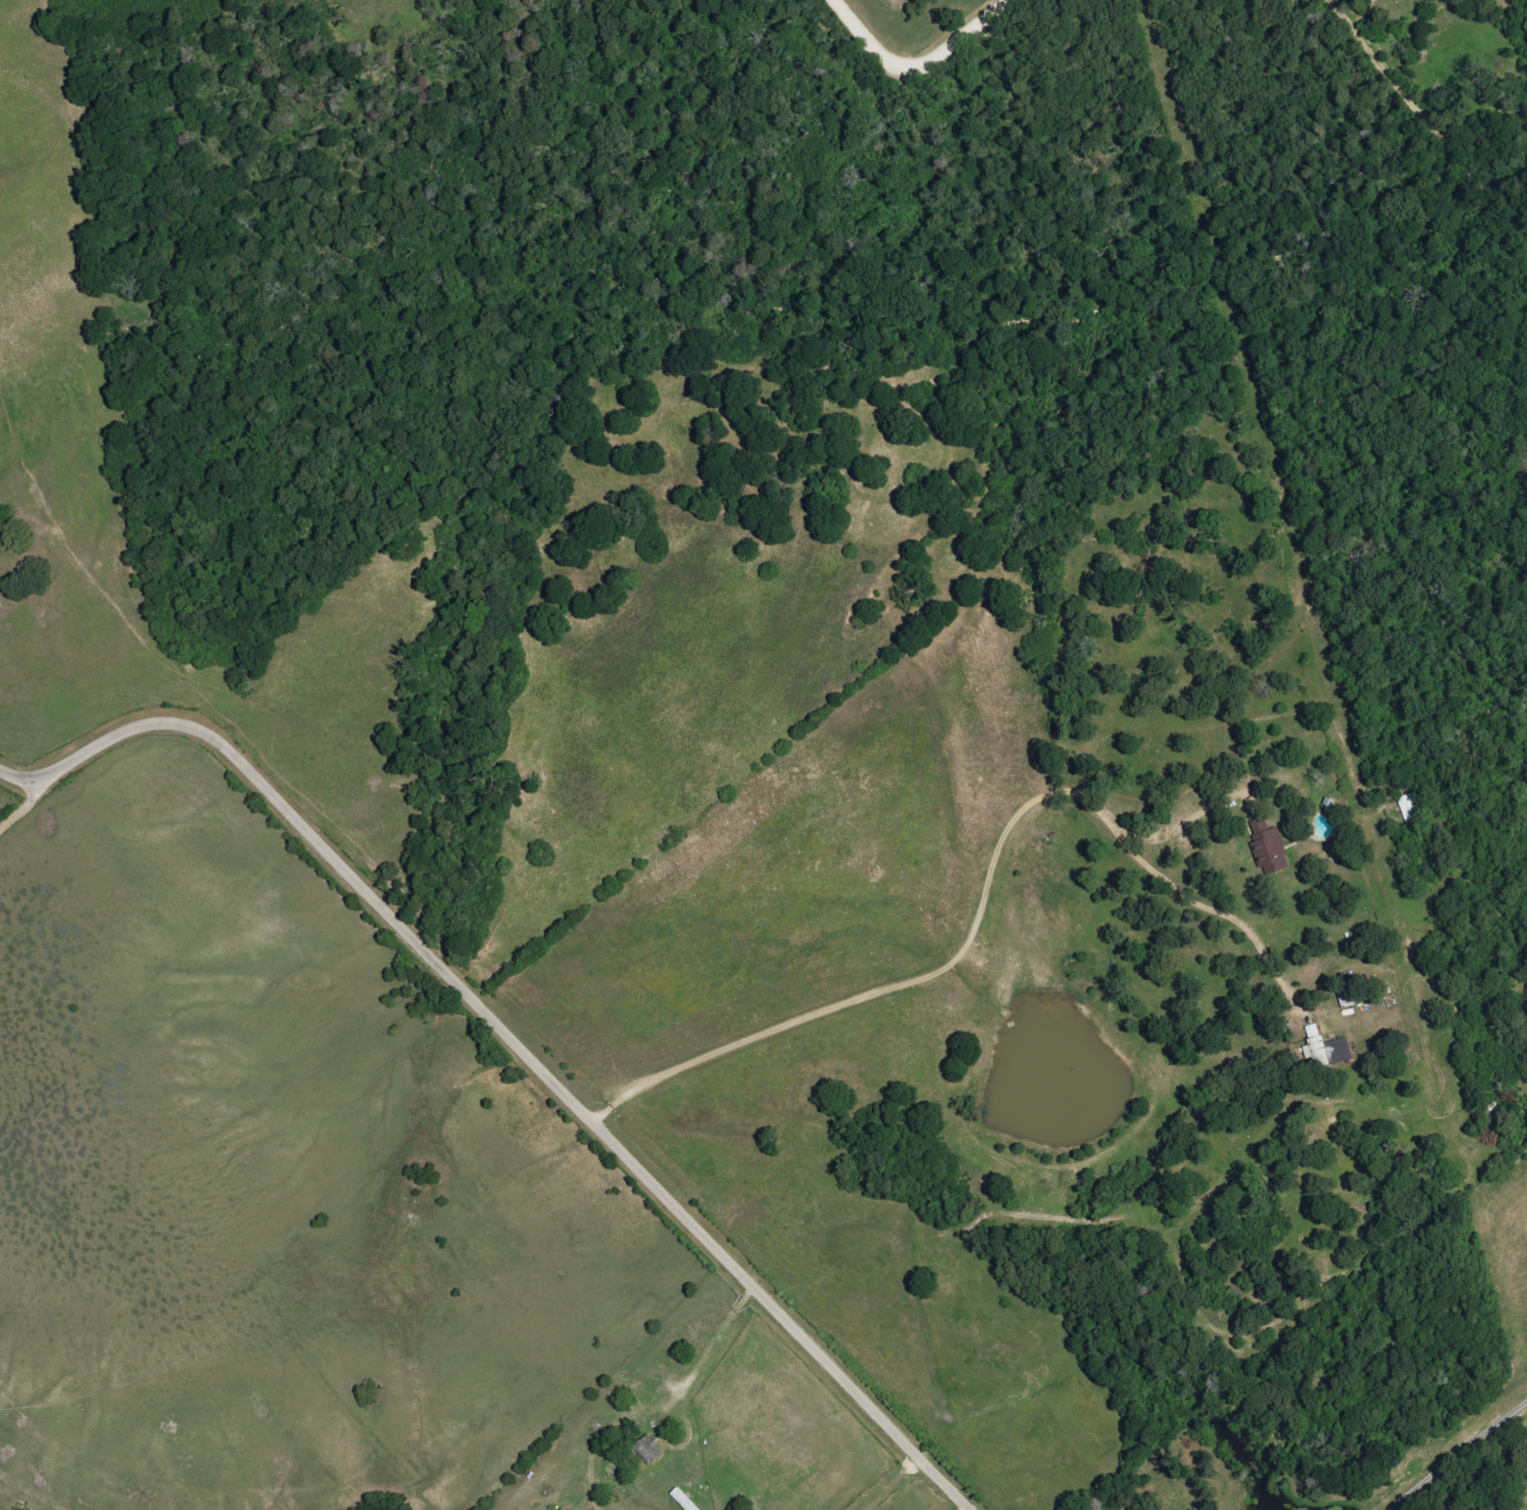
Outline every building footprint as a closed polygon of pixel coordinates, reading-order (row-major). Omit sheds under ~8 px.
[(1278,828),(1261,833),(1257,822),(1250,824),(1255,842),(1249,843),(1258,871),(1263,869),(1266,877),(1276,874),(1274,865),(1288,860),(1278,828)] [(1315,1069),(1352,1060),(1346,1038),(1321,1044),(1316,1024),(1305,1027),(1315,1069)] [(649,1466),(664,1452),(647,1434),(632,1448),(649,1466)]
